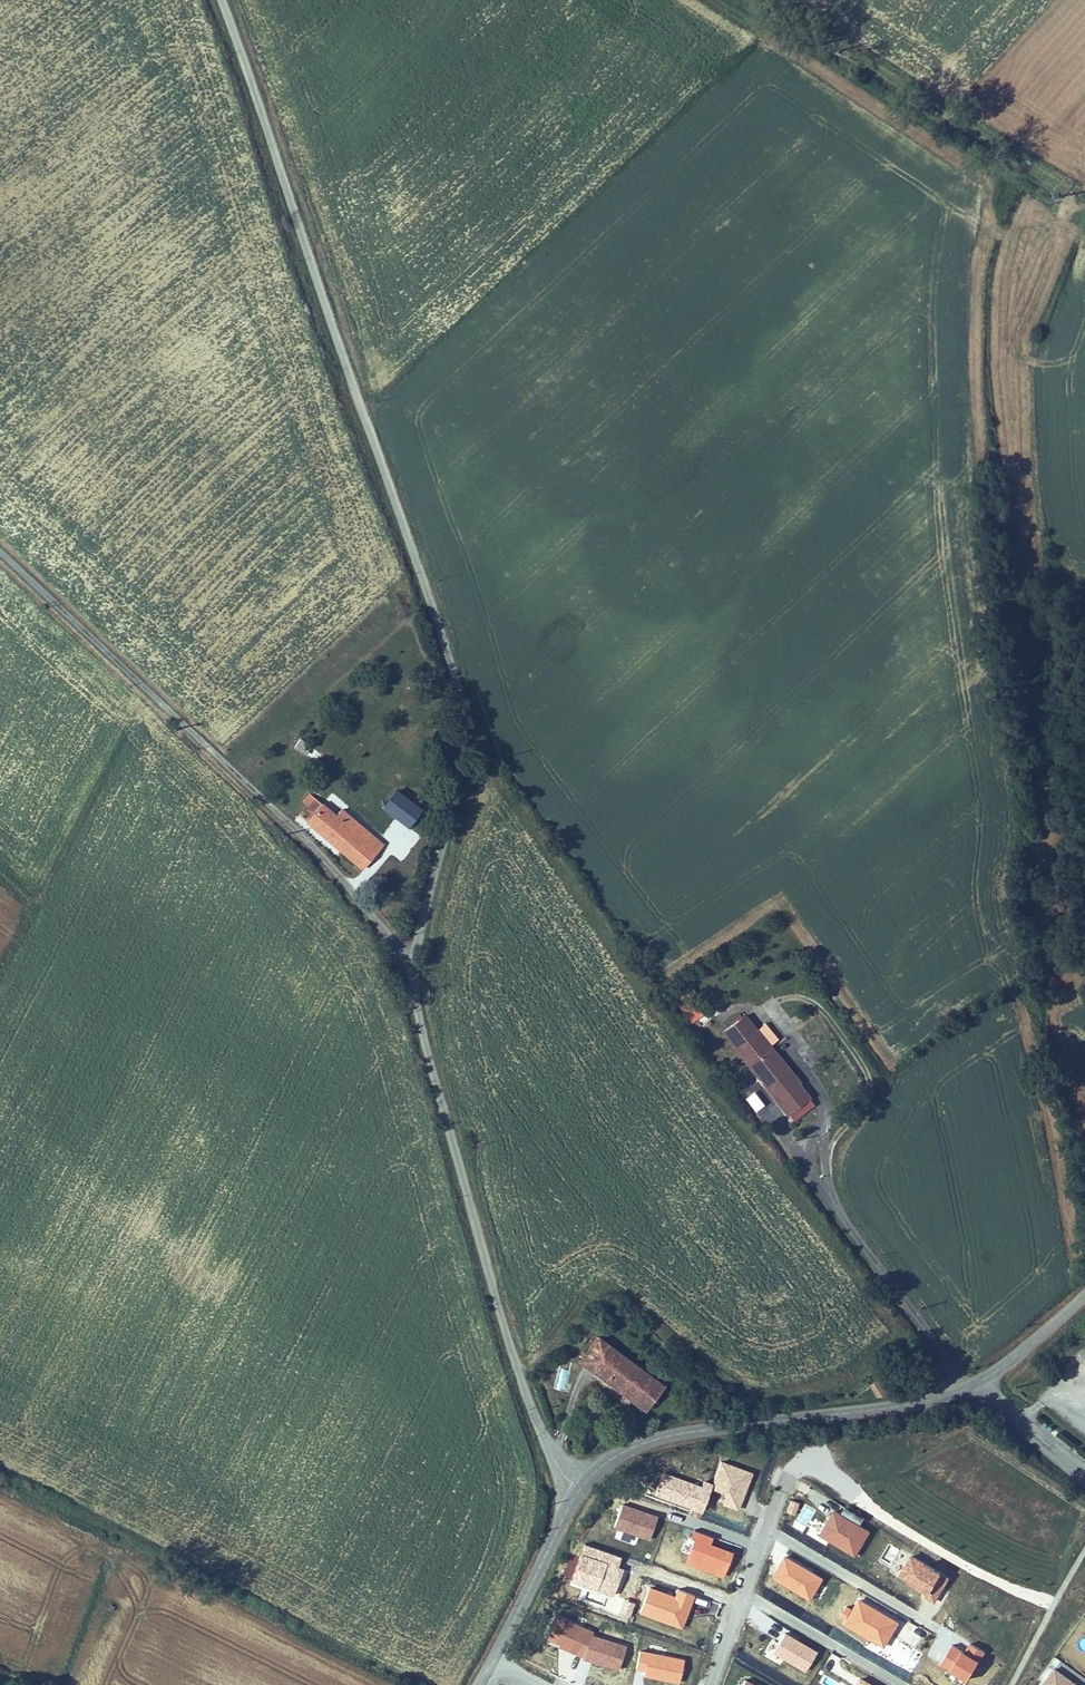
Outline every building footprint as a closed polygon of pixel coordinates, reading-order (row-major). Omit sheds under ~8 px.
[(301,737),(294,748),(303,754),(308,746),(310,743),(301,737)] [(308,746),(303,754),(306,756),(311,748),(308,746)] [(311,748),(306,756),(316,763),(321,755),(311,748)] [(421,810),(395,789),(380,808),(406,828),(421,810)] [(308,807),(301,815),(342,851),(362,828),(343,811),(337,818),(310,794),(303,802),(308,807)] [(362,828),(342,851),(362,869),(382,846),(362,828)] [(738,1015),(723,1028),(799,1114),(812,1101),(794,1082),(796,1080),(738,1015)] [(580,1359),(637,1400),(655,1376),(598,1335),(580,1359)] [(554,1389),(565,1392),(573,1364),(561,1361),(554,1389)] [(886,1392),(875,1372),(865,1377),(869,1384),(874,1394),(878,1393),(883,1392),(886,1392)] [(655,1376),(637,1400),(647,1407),(664,1383),(655,1376)] [(869,1384),(865,1377),(844,1389),(848,1396),(869,1384)] [(1055,1667),(1042,1684),(1043,1684),(1079,1684),(1055,1667)]
